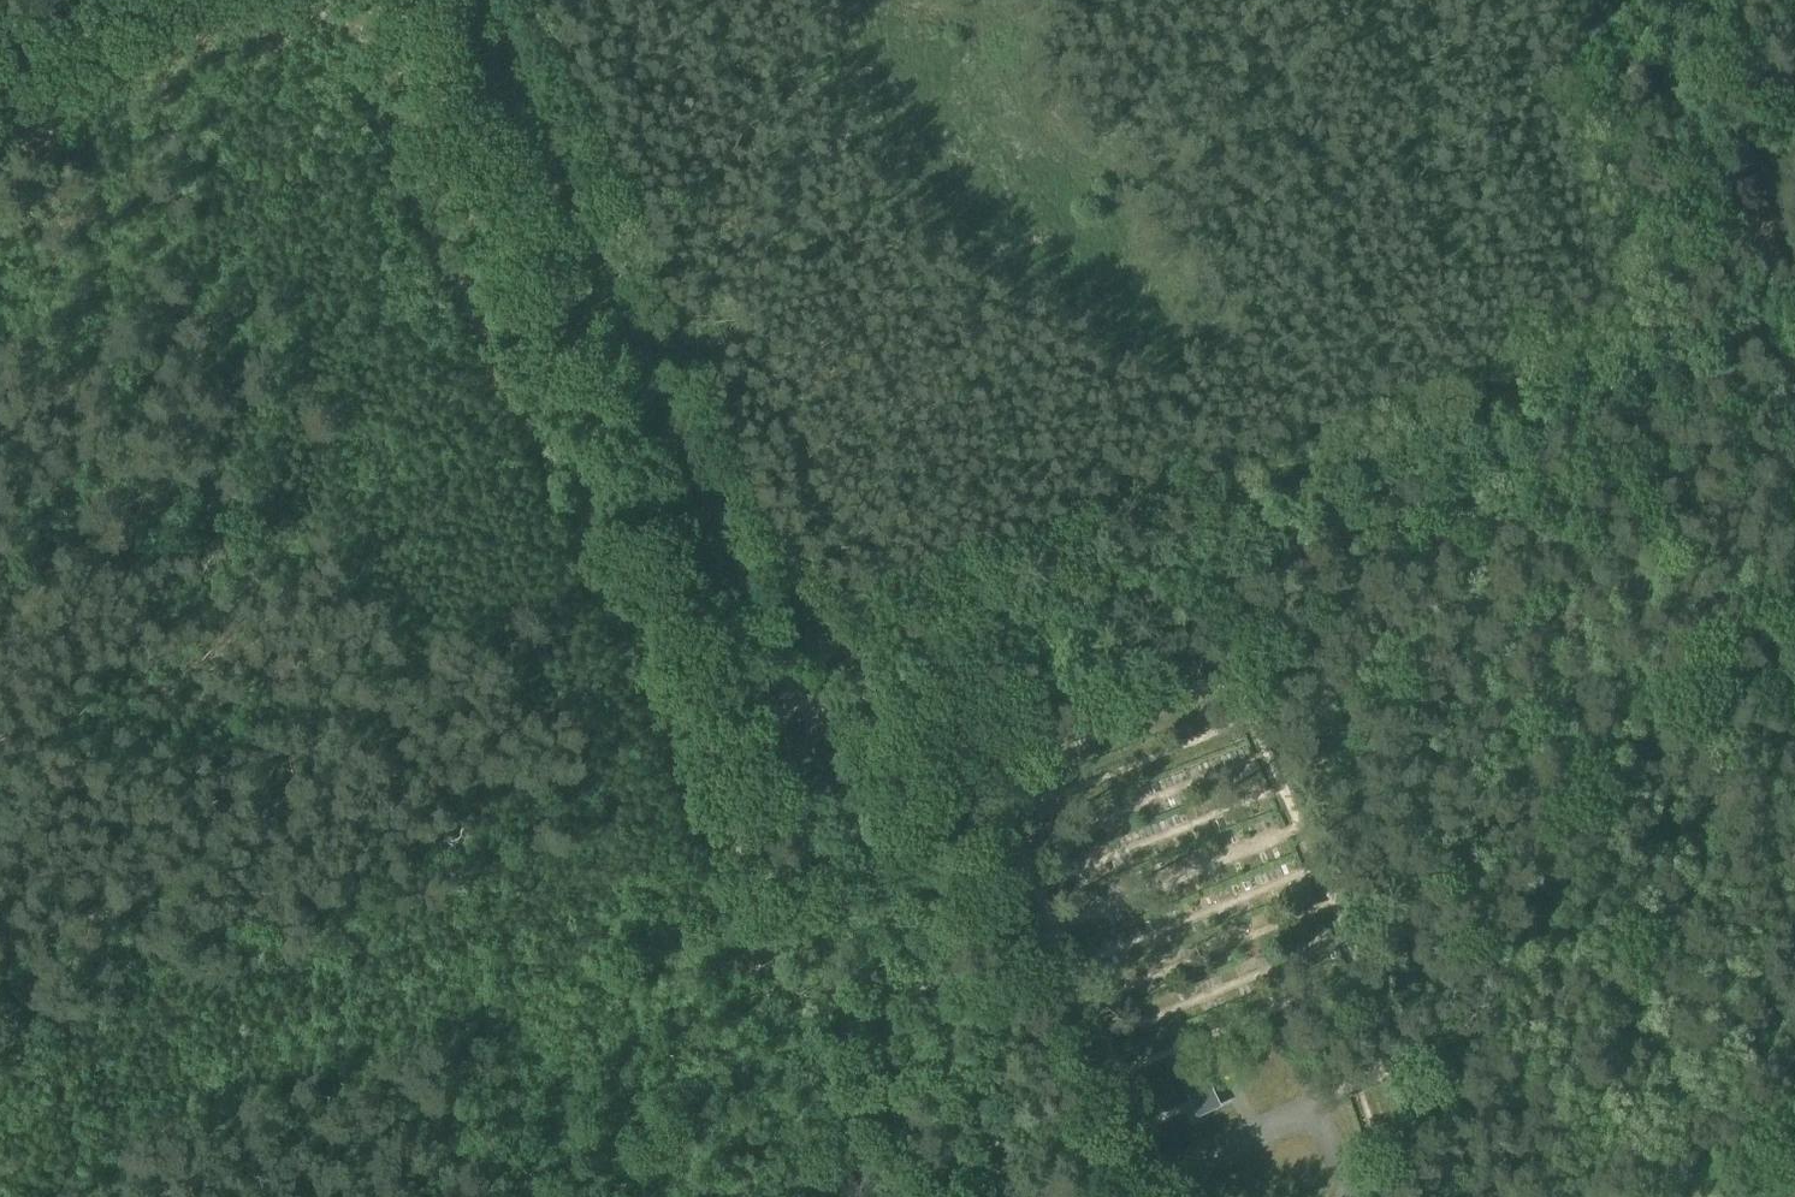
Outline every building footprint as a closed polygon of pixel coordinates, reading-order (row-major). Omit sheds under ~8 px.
[(1196,1115),(1231,1100),(1221,1077),(1186,1092),(1196,1115)]
